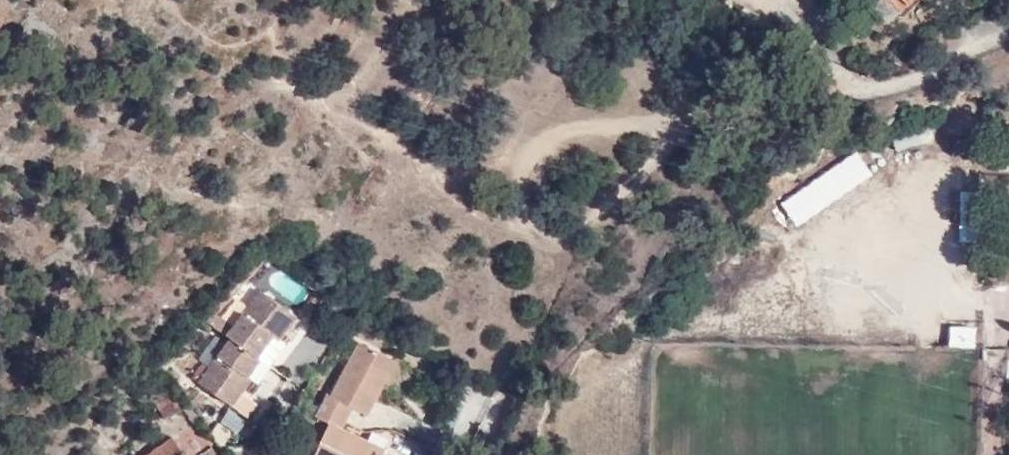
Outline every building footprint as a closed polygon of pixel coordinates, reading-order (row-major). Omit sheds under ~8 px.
[(871,6),(886,23),(901,9),(892,0),(878,0),(871,6)] [(901,9),(910,0),(892,0),(901,9)] [(801,187),(779,201),(795,227),(817,213),(801,187)] [(958,191),(958,243),(985,243),(986,191),(958,191)] [(294,309),(309,287),(276,266),(262,287),(294,309)] [(259,289),(227,333),(231,335),(260,357),(266,361),(280,342),(277,339),(295,315),(259,289)] [(327,304),(345,314),(341,320),(346,323),(353,311),(331,298),(327,304)] [(948,327),(947,349),(976,350),(976,327),(948,327)] [(254,398),(241,389),(251,376),(258,382),(270,364),(266,361),(260,357),(231,335),(199,379),(231,403),(244,413),(254,398)] [(381,385),(393,361),(355,343),(329,397),(326,396),(318,412),(343,423),(351,408),(367,415),(381,385)] [(393,361),(381,385),(390,389),(402,365),(393,361)] [(318,412),(315,418),(329,425),(315,454),(381,454),(384,449),(342,430),(345,425),(343,423),(318,412)] [(214,446),(199,422),(180,440),(178,437),(152,454),(201,454),(214,446)]
